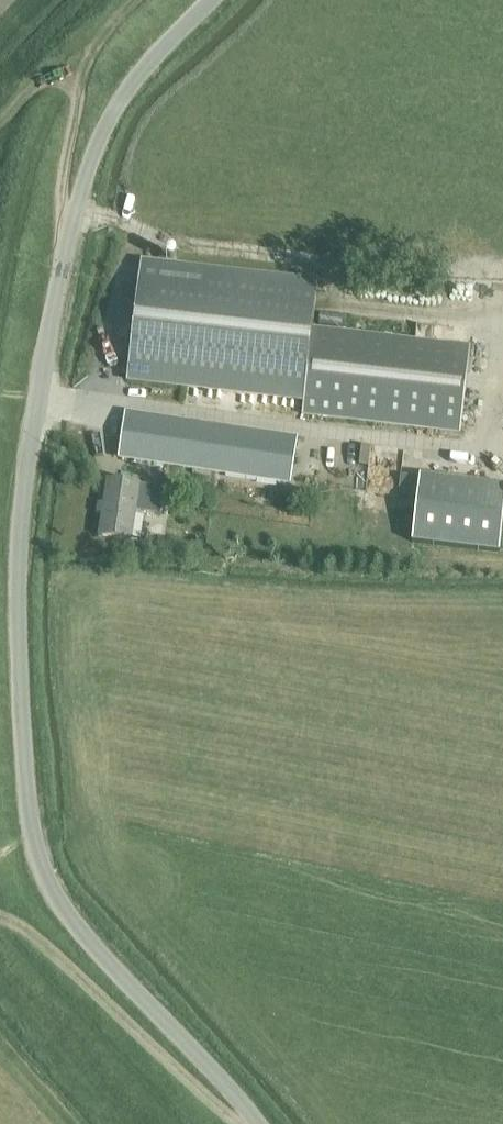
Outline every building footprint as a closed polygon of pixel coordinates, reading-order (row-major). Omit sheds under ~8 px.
[(317,284),(140,263),(127,377),(304,398),(312,327),(317,284)] [(302,413),(460,432),(470,346),(312,327),(304,398),(302,413)] [(119,457),(290,482),(296,438),(125,413),(119,457)] [(406,537),(492,548),(500,485),(413,474),(406,537)] [(99,536),(131,540),(136,511),(161,514),(164,488),(107,480),(99,536)]
